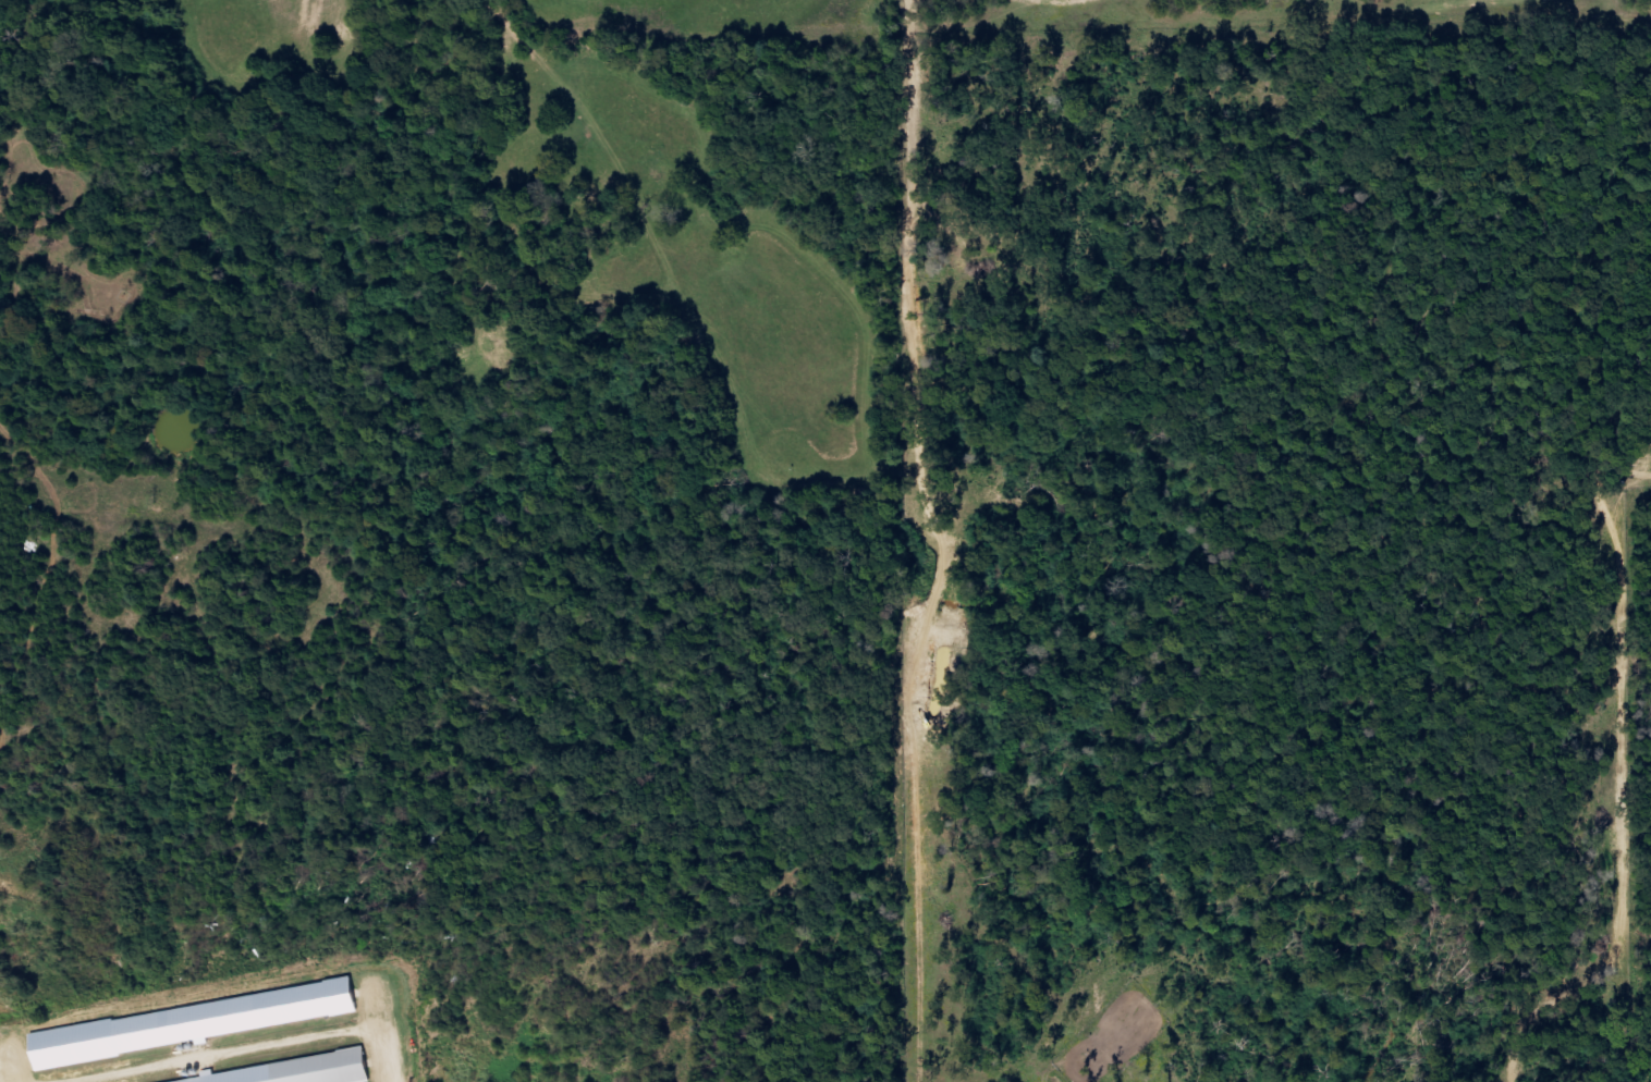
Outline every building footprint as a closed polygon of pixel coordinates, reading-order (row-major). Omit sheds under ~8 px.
[(363,1017),(358,983),(35,1031),(40,1065),(363,1017)] [(370,1051),(218,1072),(218,1070),(207,1072),(208,1080),(195,1081),(375,1081),(370,1051)]
